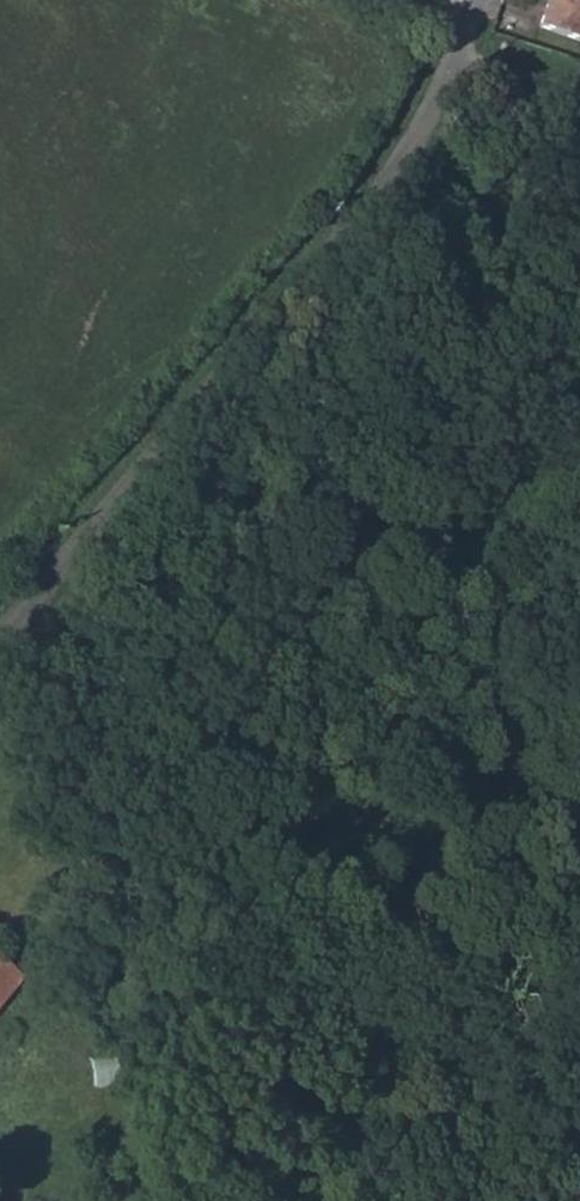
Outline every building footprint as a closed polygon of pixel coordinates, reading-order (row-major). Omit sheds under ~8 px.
[(527,23),(571,39),(575,26),(579,28),(579,5),(567,0),(535,0),(527,23)] [(25,972),(0,952),(0,1003),(25,972)]
